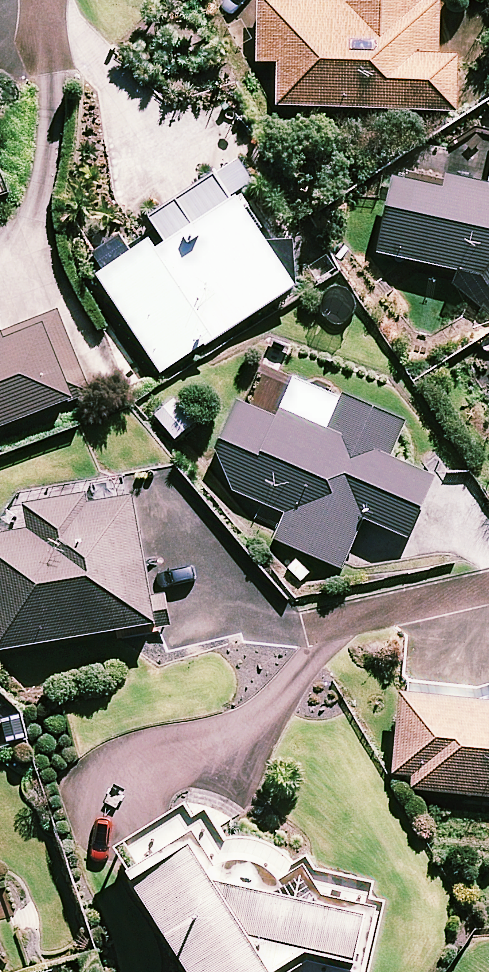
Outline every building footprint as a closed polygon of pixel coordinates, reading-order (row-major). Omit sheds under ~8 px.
[(260,60),(282,60),(280,105),(459,109),(460,56),(444,55),(445,0),(262,0),(260,60)] [(297,285),(222,167),(142,218),(154,238),(100,272),(163,371),(297,285)] [(454,168),(450,189),(396,177),(380,253),(484,275),(488,282),(488,176),(454,168)] [(62,310),(6,330),(1,317),(0,317),(0,427),(93,392),(62,310)] [(407,421),(345,395),(328,434),(239,398),(224,412),(227,487),(288,512),(277,539),(345,567),(365,518),(410,537),(435,476),(391,458),(407,421)] [(139,492),(96,499),(94,487),(28,499),(33,528),(0,534),(0,649),(160,621),(139,492)] [(404,689),(396,769),(414,770),(412,787),(488,795),(488,698),(404,689)] [(118,842),(197,971),(361,971),(367,968),(382,898),(374,896),(377,883),(310,868),(284,838),(230,835),(214,810),(200,818),(188,799),(118,842)]
